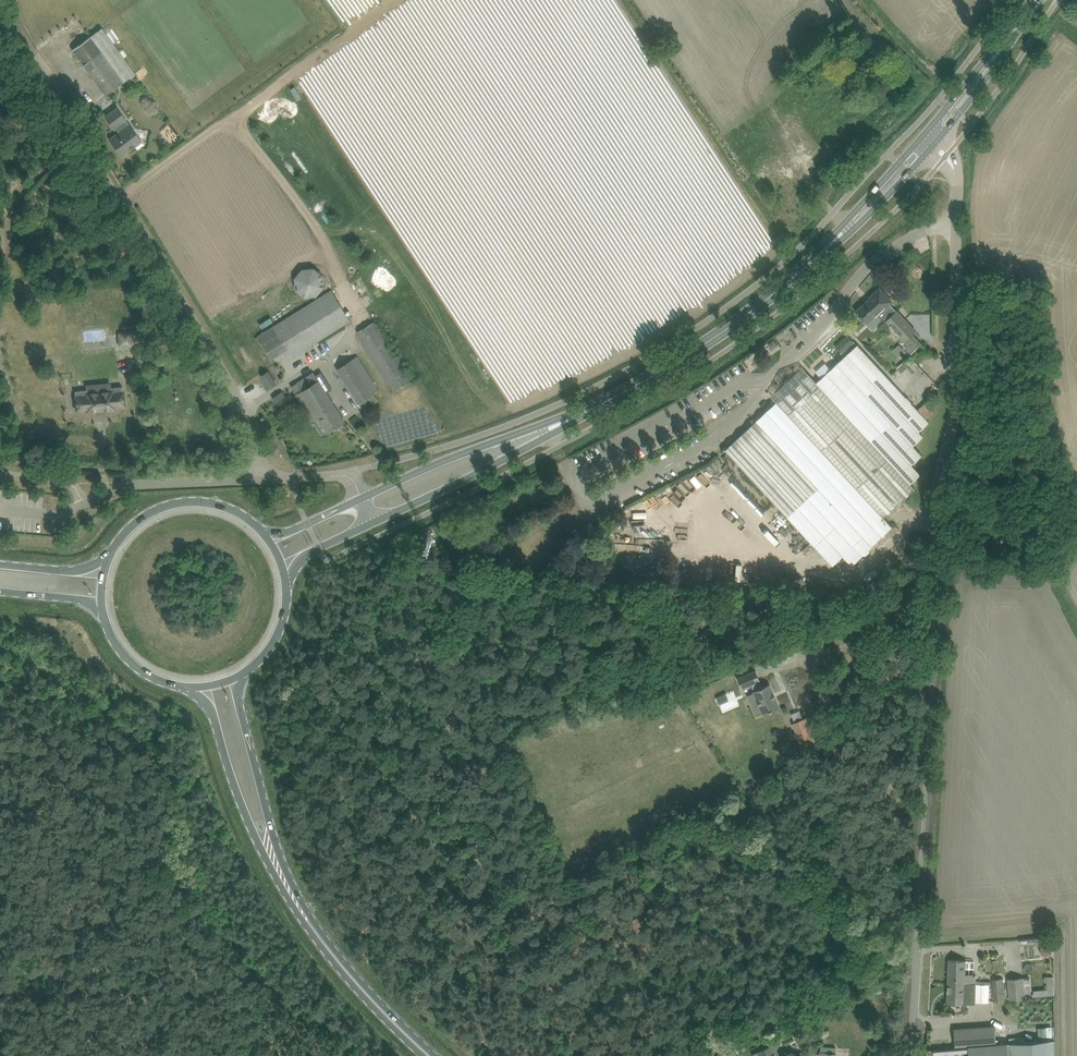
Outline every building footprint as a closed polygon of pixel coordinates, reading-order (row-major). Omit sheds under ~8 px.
[(72,49),(106,95),(136,73),(102,28),(72,49)] [(138,149),(145,145),(129,124),(128,125),(124,120),(126,119),(117,107),(104,116),(113,128),(115,127),(118,132),(109,139),(121,156),(135,146),(138,149)] [(314,263),(298,281),(303,285),(301,288),(314,301),(333,280),(314,263)] [(870,298),(855,312),(867,324),(877,315),(882,320),(884,323),(885,322),(904,342),(912,335),(916,332),(896,311),(889,304),(891,301),(879,288),(869,298),(870,298)] [(293,356),(351,320),(332,290),(295,313),(274,326),(288,348),(293,356)] [(358,331),(383,371),(395,390),(411,380),(400,361),(374,321),(358,331)] [(130,333),(119,334),(120,345),(131,344),(130,333)] [(912,464),(922,455),(913,445),(923,436),(919,431),(929,421),(858,344),(817,382),(808,372),(725,449),(772,500),(770,502),(795,528),(797,527),(832,565),(843,555),(852,565),(894,525),(885,515),(915,488),(910,483),(921,474),(912,464)] [(905,351),(899,345),(893,351),(899,357),(905,351)] [(379,389),(372,378),(357,356),(337,368),(351,391),(364,409),(378,400),(373,393),(379,389)] [(908,368),(903,362),(897,367),(902,373),(908,368)] [(269,371),(262,375),(269,387),(276,383),(269,371)] [(345,421),(314,372),(297,383),(302,390),(297,394),(315,423),(321,419),(328,432),(345,421)] [(87,390),(75,391),(77,409),(88,408),(88,411),(114,408),(114,406),(124,405),(123,386),(111,387),(111,390),(87,393),(87,390)] [(764,714),(780,707),(770,683),(762,687),(759,680),(760,679),(756,670),(738,677),(742,687),(751,683),(754,690),(754,691),(764,714)] [(729,700),(726,693),(716,697),(719,705),(729,700)] [(644,708),(655,705),(653,697),(642,700),(644,708)] [(794,721),(805,717),(802,709),(791,713),(794,721)] [(803,750),(817,744),(806,717),(803,718),(794,722),(792,723),(803,750)] [(1049,959),(1051,946),(1041,944),(1039,957),(1049,959)] [(950,960),(949,983),(976,984),(976,975),(967,974),(967,960),(950,960)] [(1054,996),(1054,976),(1045,976),(1045,982),(1046,982),(1047,990),(1034,990),(1034,997),(1054,996)] [(1008,978),(1009,1000),(1026,999),(1025,992),(1031,991),(1030,979),(1024,979),(1024,977),(1008,978)] [(1003,978),(993,979),(996,1001),(1005,1000),(1003,978)] [(967,1003),(975,1003),(976,984),(949,983),(948,1002),(967,1003)] [(996,1042),(995,1026),(954,1028),(955,1045),(996,1042)] [(751,1055),(752,1055),(778,1055),(773,1045),(751,1055)]
